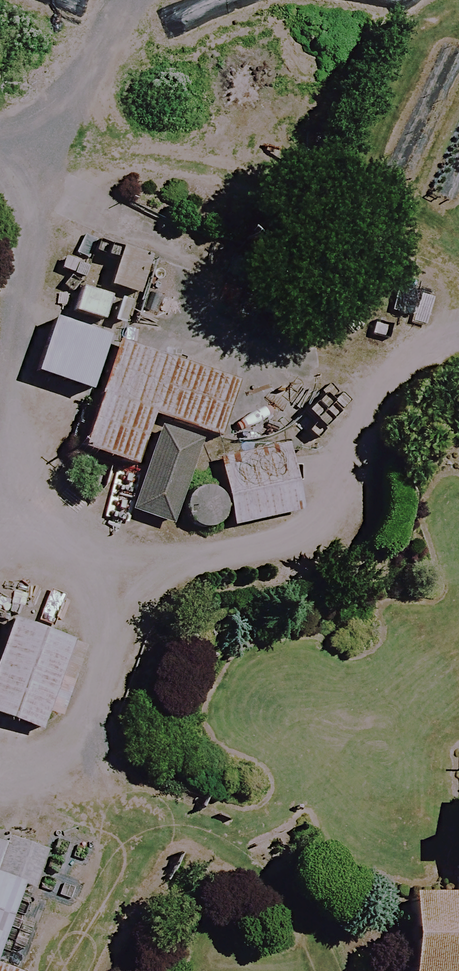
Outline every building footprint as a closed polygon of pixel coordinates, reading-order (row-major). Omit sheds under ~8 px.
[(116,300),(80,288),(70,319),(105,331),(116,300)] [(108,342),(56,324),(37,377),(90,396),(108,342)] [(239,389),(120,346),(82,452),(135,471),(154,417),(220,441),(239,389)] [(340,386),(286,427),(311,461),(366,421),(340,386)] [(200,443),(159,427),(126,516),(167,531),(200,443)] [(302,515),(289,454),(219,469),(232,530),(302,515)] [(15,625),(0,666),(0,719),(45,737),(79,649),(15,625)] [(0,840),(0,948),(23,888),(13,884),(27,850),(0,840)] [(411,897),(410,970),(458,970),(458,898),(411,897)]
